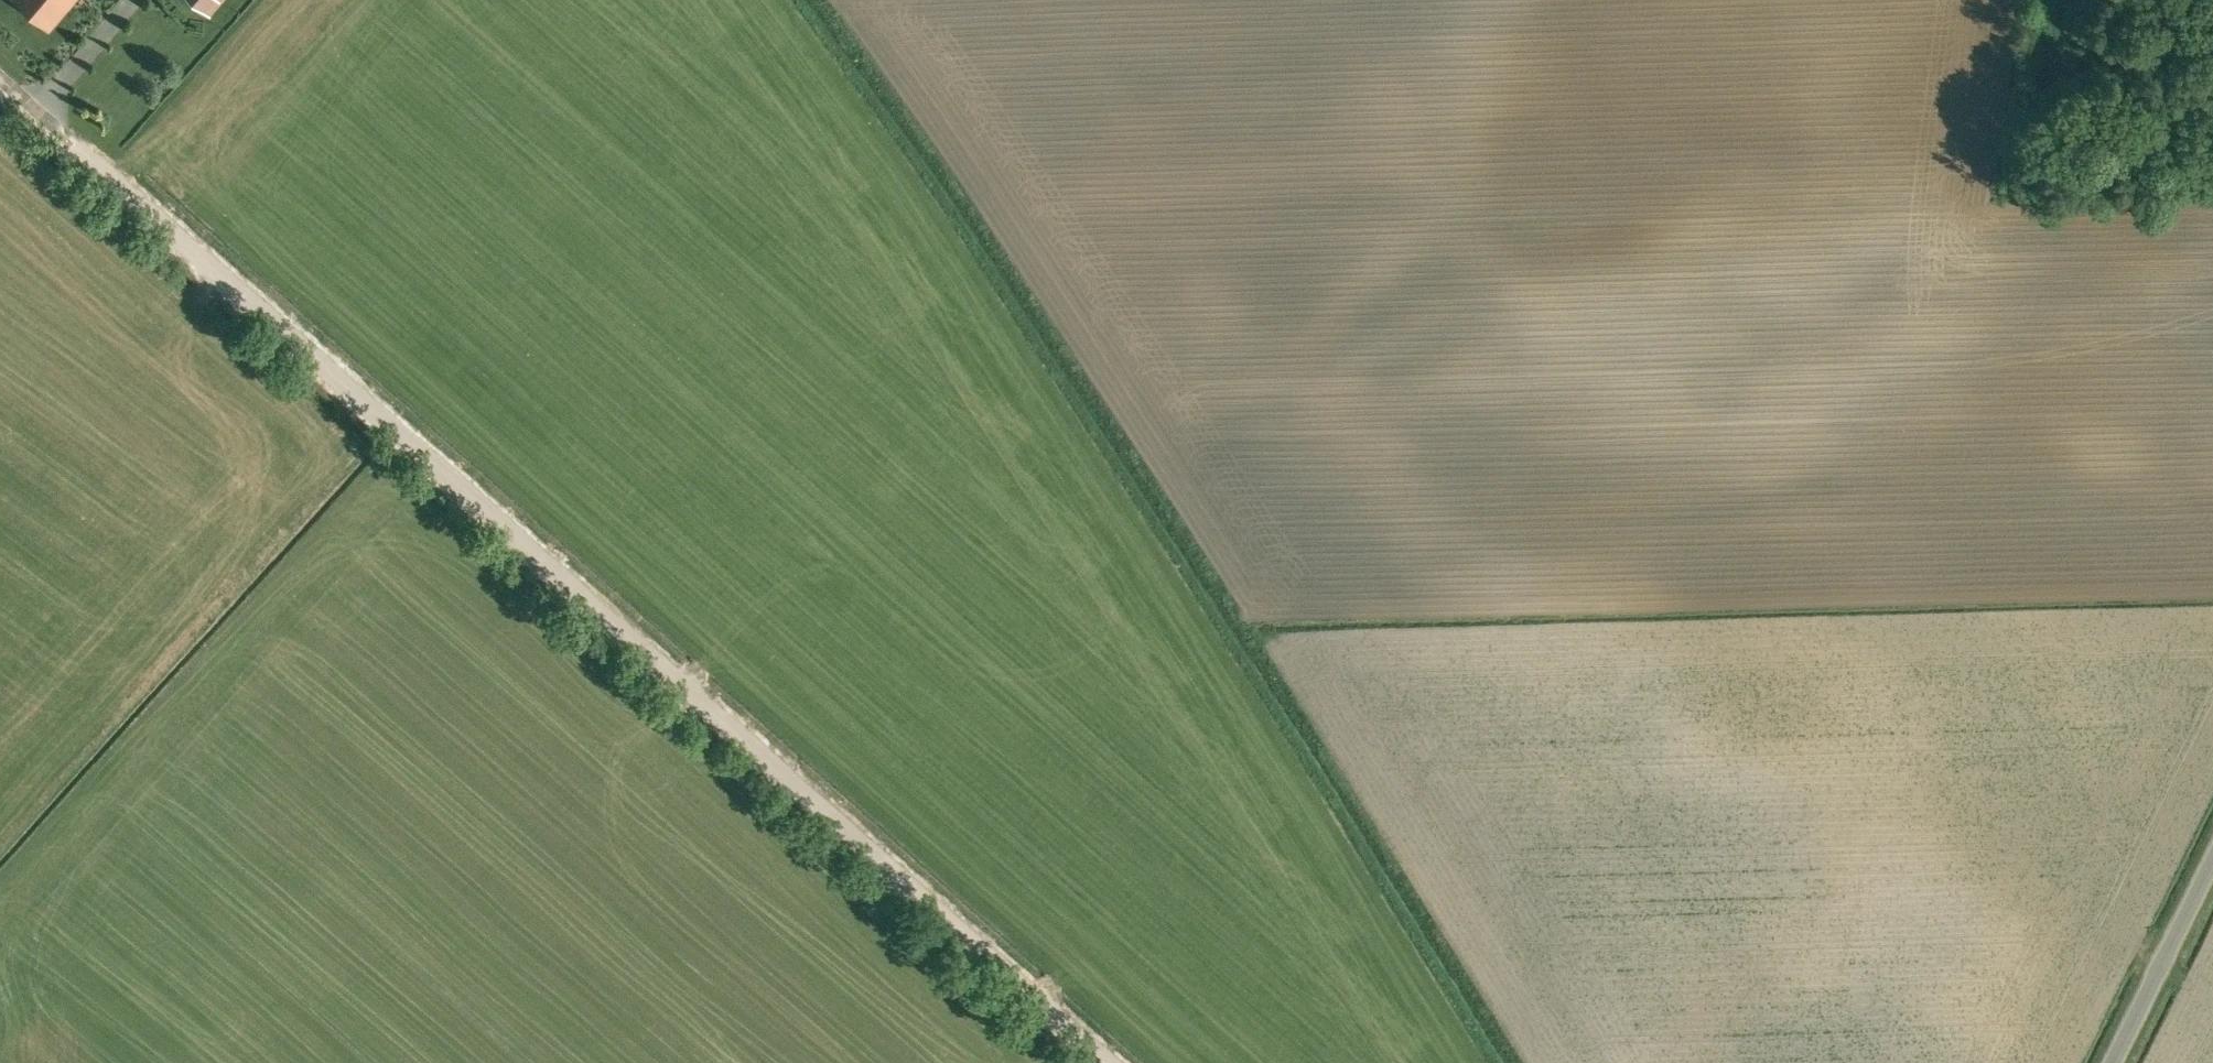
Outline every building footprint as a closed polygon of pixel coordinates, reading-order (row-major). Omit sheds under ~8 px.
[(52,34),(80,0),(12,0),(52,34)] [(215,0),(198,0),(208,9),(215,0)]
